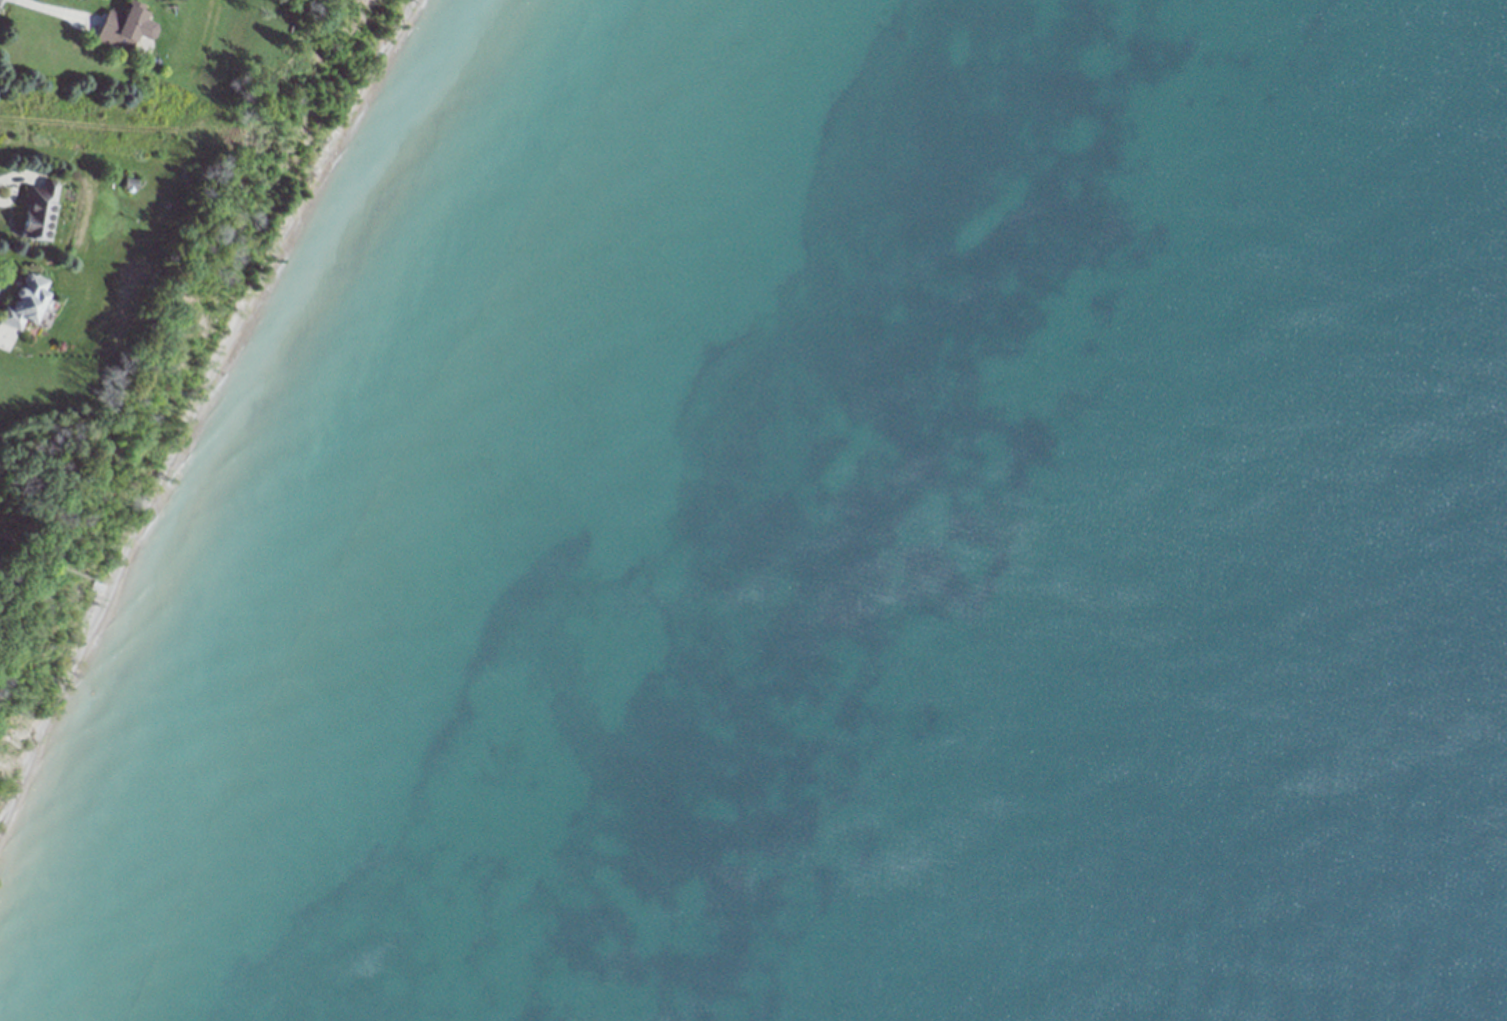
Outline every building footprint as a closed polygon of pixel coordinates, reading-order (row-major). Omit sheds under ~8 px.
[(133,0),(125,0),(120,15),(102,10),(93,42),(129,53),(133,39),(145,43),(150,26),(137,22),(143,3),(133,0)] [(52,241),(56,182),(44,181),(44,189),(21,188),(18,239),(52,241)]
